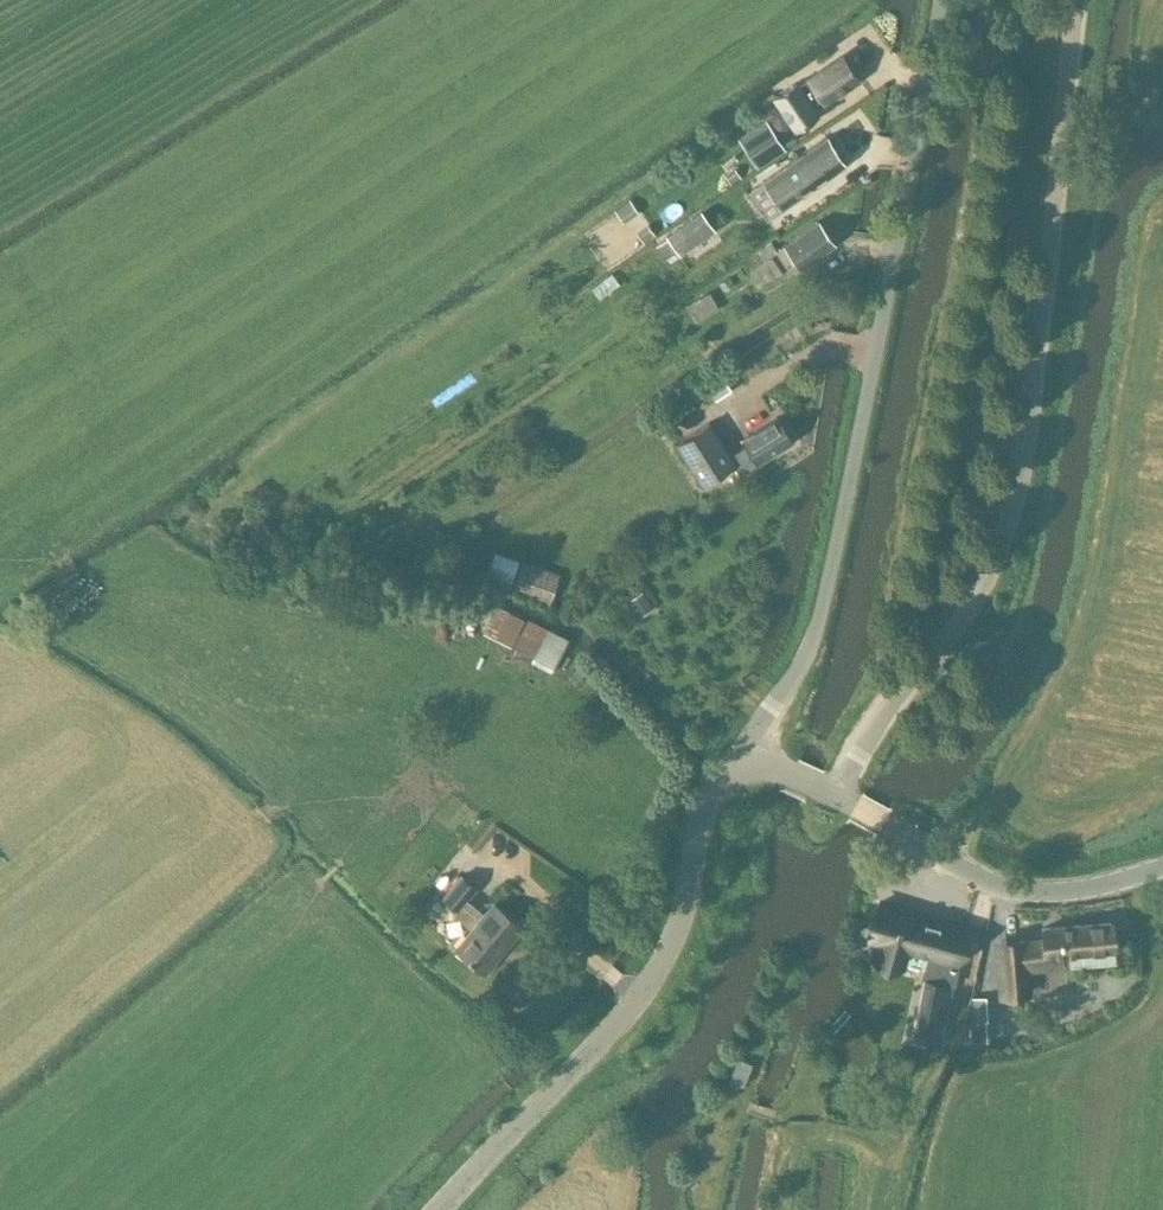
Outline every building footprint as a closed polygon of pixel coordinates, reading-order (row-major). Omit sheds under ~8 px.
[(813,104),(821,99),(823,102),(859,78),(843,54),(807,78),(799,84),(796,81),(774,96),(797,129),(819,113),(813,104)] [(743,144),(758,167),(786,149),(771,126),(743,144)] [(826,136),(781,168),(749,190),(762,208),(793,186),(801,196),(846,164),(826,136)] [(703,210),(666,236),(675,250),(713,223),(703,210)] [(818,220),(784,244),(801,268),(835,243),(818,220)] [(775,251),(754,269),(766,284),(788,266),(775,251)] [(696,321),(718,308),(708,292),(686,306),(696,321)] [(720,373),(707,382),(717,398),(731,389),(720,373)] [(746,444),(730,454),(709,421),(675,443),(702,483),(733,463),(739,473),(757,462),(758,463),(795,439),(779,414),(742,438),(746,444)] [(263,519),(252,526),(260,538),(271,531),(263,519)] [(522,559),(512,586),(551,600),(560,572),(522,559)] [(642,591),(629,599),(639,615),(653,607),(643,590),(642,591)] [(483,632),(533,655),(546,627),(496,604),(483,632)] [(546,627),(533,655),(531,659),(551,671),(569,638),(546,627)] [(441,897),(457,909),(466,897),(468,899),(478,887),(462,873),(441,897)] [(453,913),(471,928),(455,948),(484,973),(523,926),(494,901),(484,912),(468,899),(466,897),(457,909),(453,913)] [(881,901),(876,921),(884,923),(877,949),(904,957),(907,947),(932,955),(953,961),(964,925),(941,918),(939,922),(923,918),(924,913),(881,901)] [(1044,937),(1020,939),(1000,941),(1005,997),(1033,995),(1031,969),(1064,966),(1063,950),(1113,946),(1111,921),(1044,926),(1044,937)] [(926,980),(916,1030),(940,1035),(950,985),(926,980)] [(986,995),(969,996),(972,1041),(987,1040),(986,1020),(988,1020),(986,995)] [(733,1065),(729,1076),(742,1081),(747,1070),(733,1065)]
